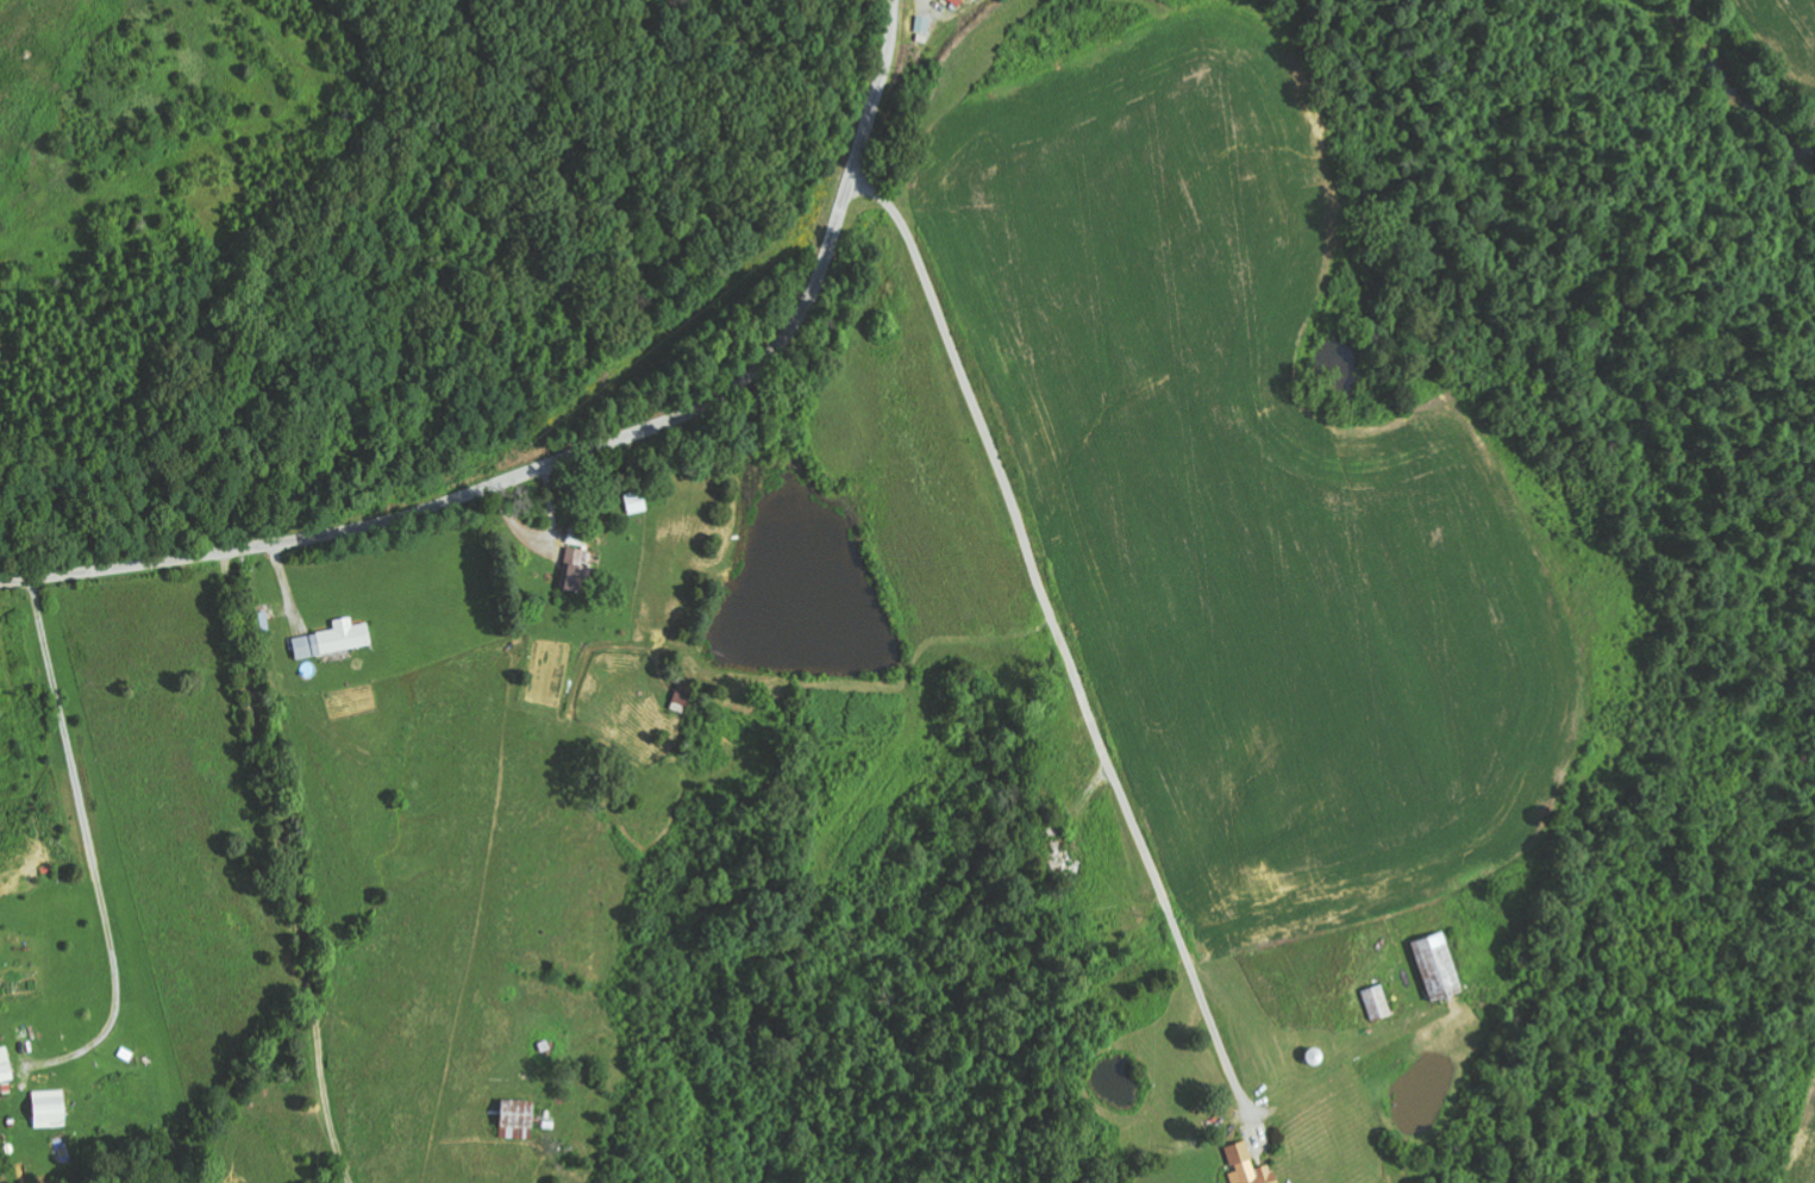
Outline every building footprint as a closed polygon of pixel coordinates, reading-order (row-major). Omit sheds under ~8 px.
[(932,17),(918,15),(915,41),(928,43),(932,17)] [(561,587),(591,593),(596,567),(583,565),(587,550),(569,547),(561,587)] [(298,659),(375,646),(371,623),(355,625),(354,617),(335,620),(337,630),(295,638),(298,659)] [(1431,1003),(1465,994),(1449,933),(1415,942),(1431,1003)] [(1365,991),(1372,1021),(1393,1015),(1386,986),(1365,991)] [(16,1080),(9,1047),(0,1049),(0,1084),(16,1080)] [(538,1101),(504,1100),(504,1128),(508,1128),(508,1139),(528,1140),(529,1129),(537,1129),(538,1101)]
